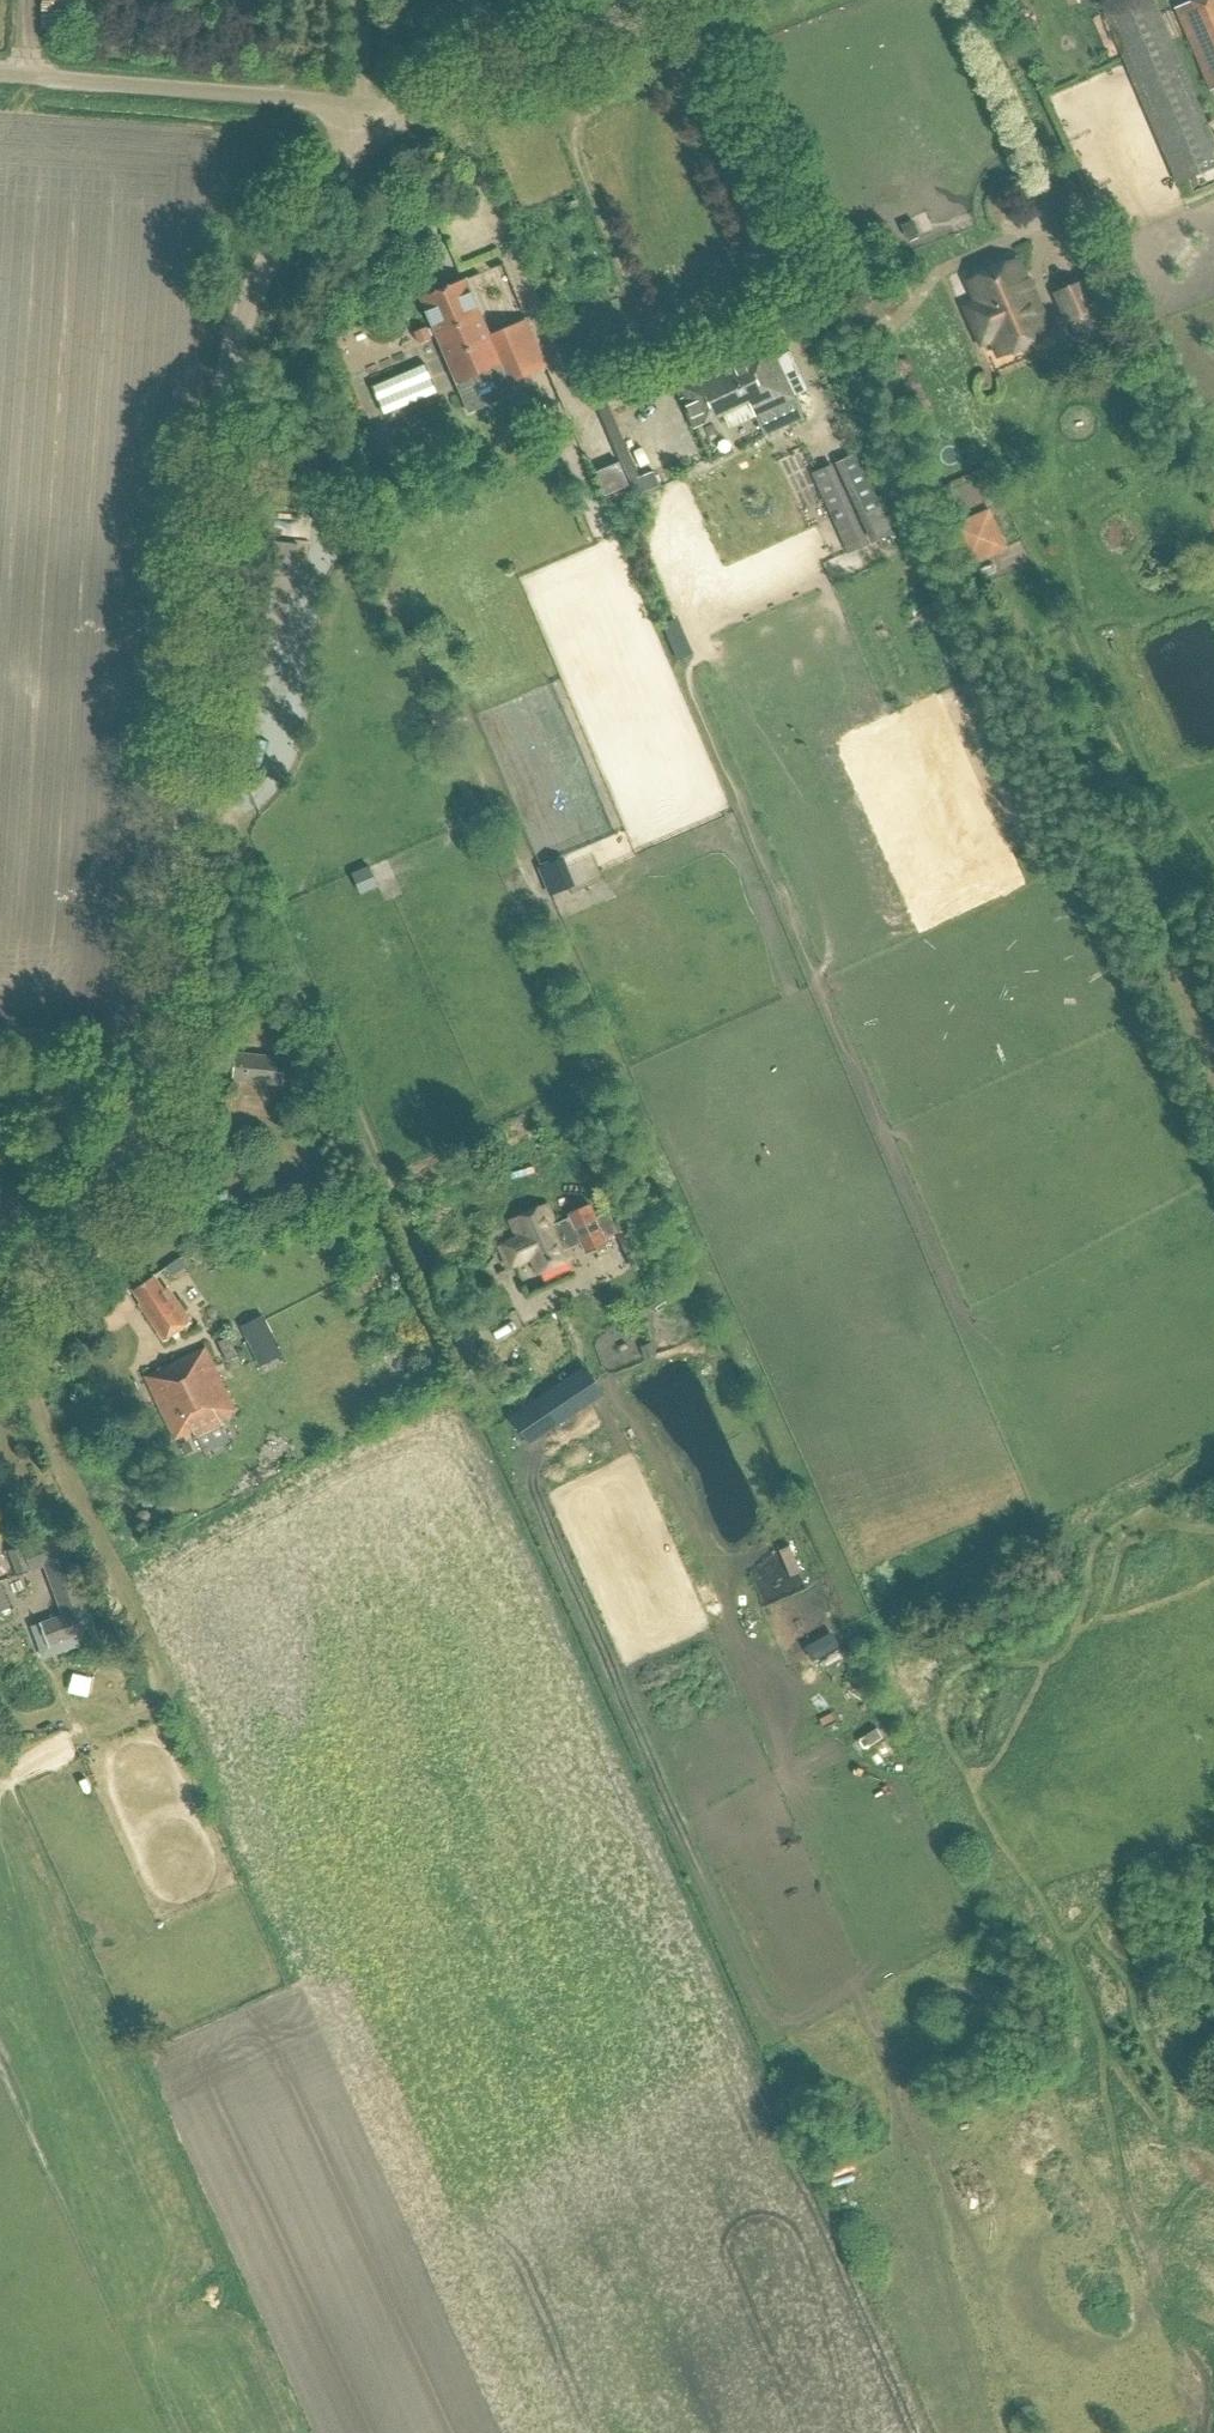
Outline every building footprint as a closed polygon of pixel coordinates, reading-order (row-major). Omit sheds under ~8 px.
[(1174,183),(1213,166),(1213,141),(1154,0),(1130,0),(1102,11),(1174,183)] [(1172,6),(1208,89),(1213,86),(1213,0),(1187,0),(1172,6)] [(976,303),(963,309),(980,347),(990,343),(997,360),(1051,336),(1031,290),(1029,290),(1016,262),(967,283),(976,303)] [(1053,295),(1066,325),(1123,300),(1111,270),(1053,295)] [(501,365),(509,384),(548,368),(527,319),(490,335),(466,279),(420,298),(433,328),(428,330),(426,327),(415,332),(420,344),(431,339),(430,336),(436,334),(456,384),(501,365)] [(800,343),(787,347),(799,389),(813,385),(800,343)] [(749,347),(667,384),(689,431),(746,406),(751,419),(791,401),(772,359),(757,365),(749,347)] [(514,402),(522,420),(545,409),(537,392),(514,402)] [(780,428),(803,420),(797,403),(774,412),(780,428)] [(358,455),(375,469),(389,451),(371,437),(358,455)] [(627,465),(617,469),(627,492),(637,488),(627,465)] [(886,497),(874,503),(886,528),(898,522),(886,497)] [(998,502),(958,518),(975,559),(1015,543),(998,502)] [(234,1082),(280,1086),(281,1079),(292,1080),(293,1060),(283,1059),(283,1062),(237,1058),(234,1082)] [(507,1267),(513,1264),(531,1257),(538,1273),(574,1258),(573,1256),(569,1248),(572,1247),(570,1242),(580,1238),(587,1252),(607,1243),(604,1238),(618,1232),(635,1270),(666,1255),(658,1240),(655,1242),(639,1210),(614,1222),(609,1212),(596,1218),(589,1204),(569,1213),(571,1217),(555,1224),(546,1204),(510,1220),(518,1239),(505,1245),(499,1248),(507,1267)] [(134,1293),(143,1306),(140,1308),(164,1343),(190,1326),(168,1291),(163,1294),(154,1280),(134,1293)] [(281,1354),(265,1320),(244,1330),(261,1364),(281,1354)] [(167,1370),(146,1380),(172,1435),(192,1426),(193,1428),(232,1410),(219,1383),(233,1376),(216,1342),(165,1364),(167,1370)] [(511,1399),(525,1420),(581,1382),(566,1361),(511,1399)] [(60,1616),(35,1626),(45,1652),(90,1635),(52,1535),(5,1552),(14,1576),(41,1566),(60,1616)]
